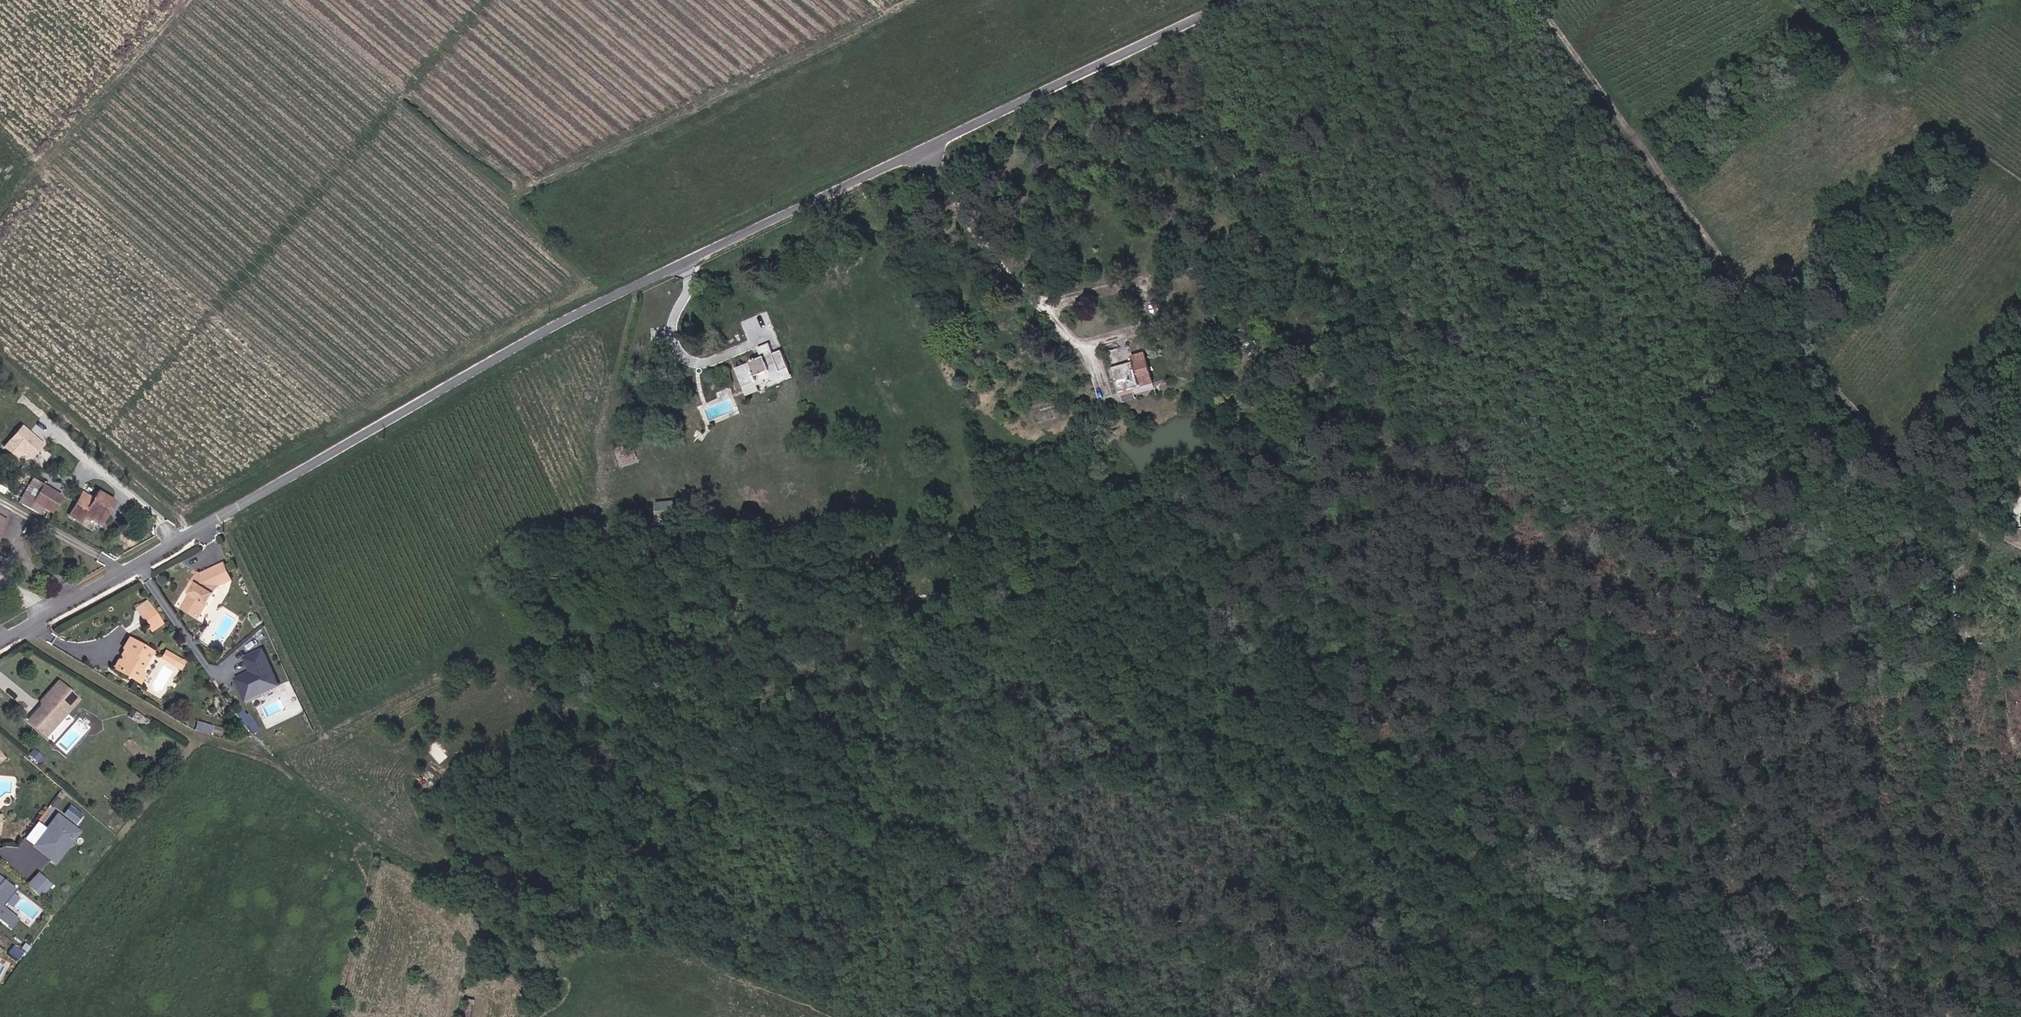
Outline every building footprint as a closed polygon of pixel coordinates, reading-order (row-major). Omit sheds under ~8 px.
[(796,371),(788,351),(776,354),(772,341),(756,347),(758,355),(749,357),(750,361),(740,365),(746,387),(759,383),(761,388),(778,383),(774,371),(782,368),(784,375),(796,371)] [(1135,357),(1130,346),(1110,353),(1126,396),(1161,383),(1149,352),(1135,357)] [(1162,388),(1161,383),(1126,396),(1131,406),(1151,399),(1149,394),(1162,388)] [(45,444),(33,435),(32,436),(29,434),(31,433),(23,427),(6,448),(19,459),(25,452),(33,458),(45,444)] [(35,502),(40,489),(27,483),(19,502),(35,508),(37,503),(35,502)] [(46,489),(38,503),(54,512),(62,499),(46,489)] [(85,515),(97,522),(102,525),(110,512),(117,501),(99,490),(95,496),(85,490),(69,514),(80,521),(85,515)] [(0,539),(10,522),(0,517),(0,539)] [(235,582),(229,566),(214,572),(210,579),(204,575),(197,585),(200,588),(186,610),(203,619),(222,587),(235,582)] [(147,597),(133,607),(152,631),(165,622),(147,597)] [(121,669),(137,680),(142,673),(156,653),(131,637),(125,646),(129,649),(135,652),(131,658),(129,657),(121,669)] [(279,684),(263,647),(241,657),(248,671),(233,677),(243,699),(279,684)] [(165,648),(160,658),(181,670),(187,660),(165,648)] [(129,649),(102,663),(121,669),(129,657),(131,658),(135,652),(129,649)] [(147,676),(142,673),(137,680),(142,683),(147,676)] [(46,700),(45,710),(31,725),(48,740),(55,732),(55,725),(62,717),(64,720),(82,700),(62,682),(46,700)] [(77,823),(83,812),(68,804),(62,815),(77,823)] [(67,847),(61,842),(72,828),(56,815),(39,838),(42,841),(36,849),(55,863),(67,847)] [(67,847),(78,832),(72,828),(61,842),(67,847)] [(36,849),(42,841),(39,838),(32,846),(36,849)] [(50,883),(38,872),(27,883),(39,894),(50,883)] [(17,888),(0,874),(0,917),(11,926),(18,917),(3,905),(17,888)] [(23,953),(13,945),(8,951),(18,959),(23,953)]
